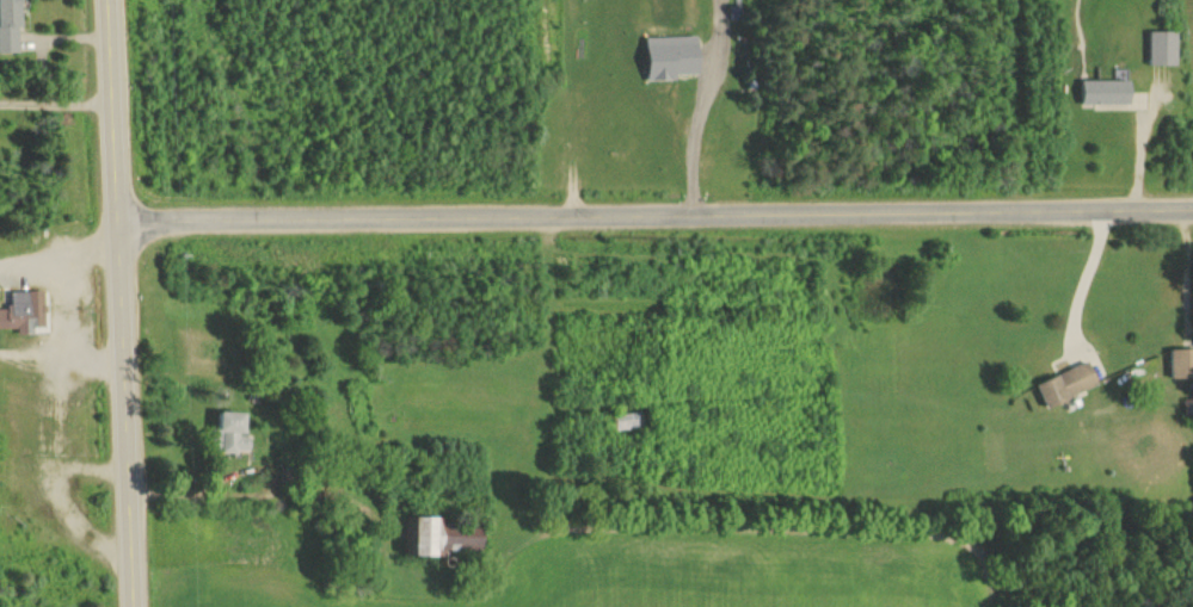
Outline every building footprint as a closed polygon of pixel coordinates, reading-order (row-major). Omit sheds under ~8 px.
[(19,52),(18,0),(0,0),(0,53),(19,52)] [(1148,64),(1174,65),(1175,32),(1148,32),(1148,64)] [(644,37),(645,80),(673,80),(673,74),(696,73),(695,36),(644,37)] [(1129,103),(1129,80),(1080,80),(1080,104),(1129,103)] [(15,329),(15,335),(31,334),(31,327),(43,327),(42,291),(9,291),(9,308),(0,309),(0,329),(15,329)] [(1192,378),(1192,349),(1168,349),(1169,378),(1192,378)] [(1034,382),(1043,407),(1097,387),(1088,362),(1034,382)] [(244,413),(218,412),(218,429),(214,428),(213,451),(247,453),(247,435),(243,435),(244,413)] [(414,556),(437,556),(437,550),(482,551),(482,526),(440,526),(440,518),(415,517),(414,556)]
